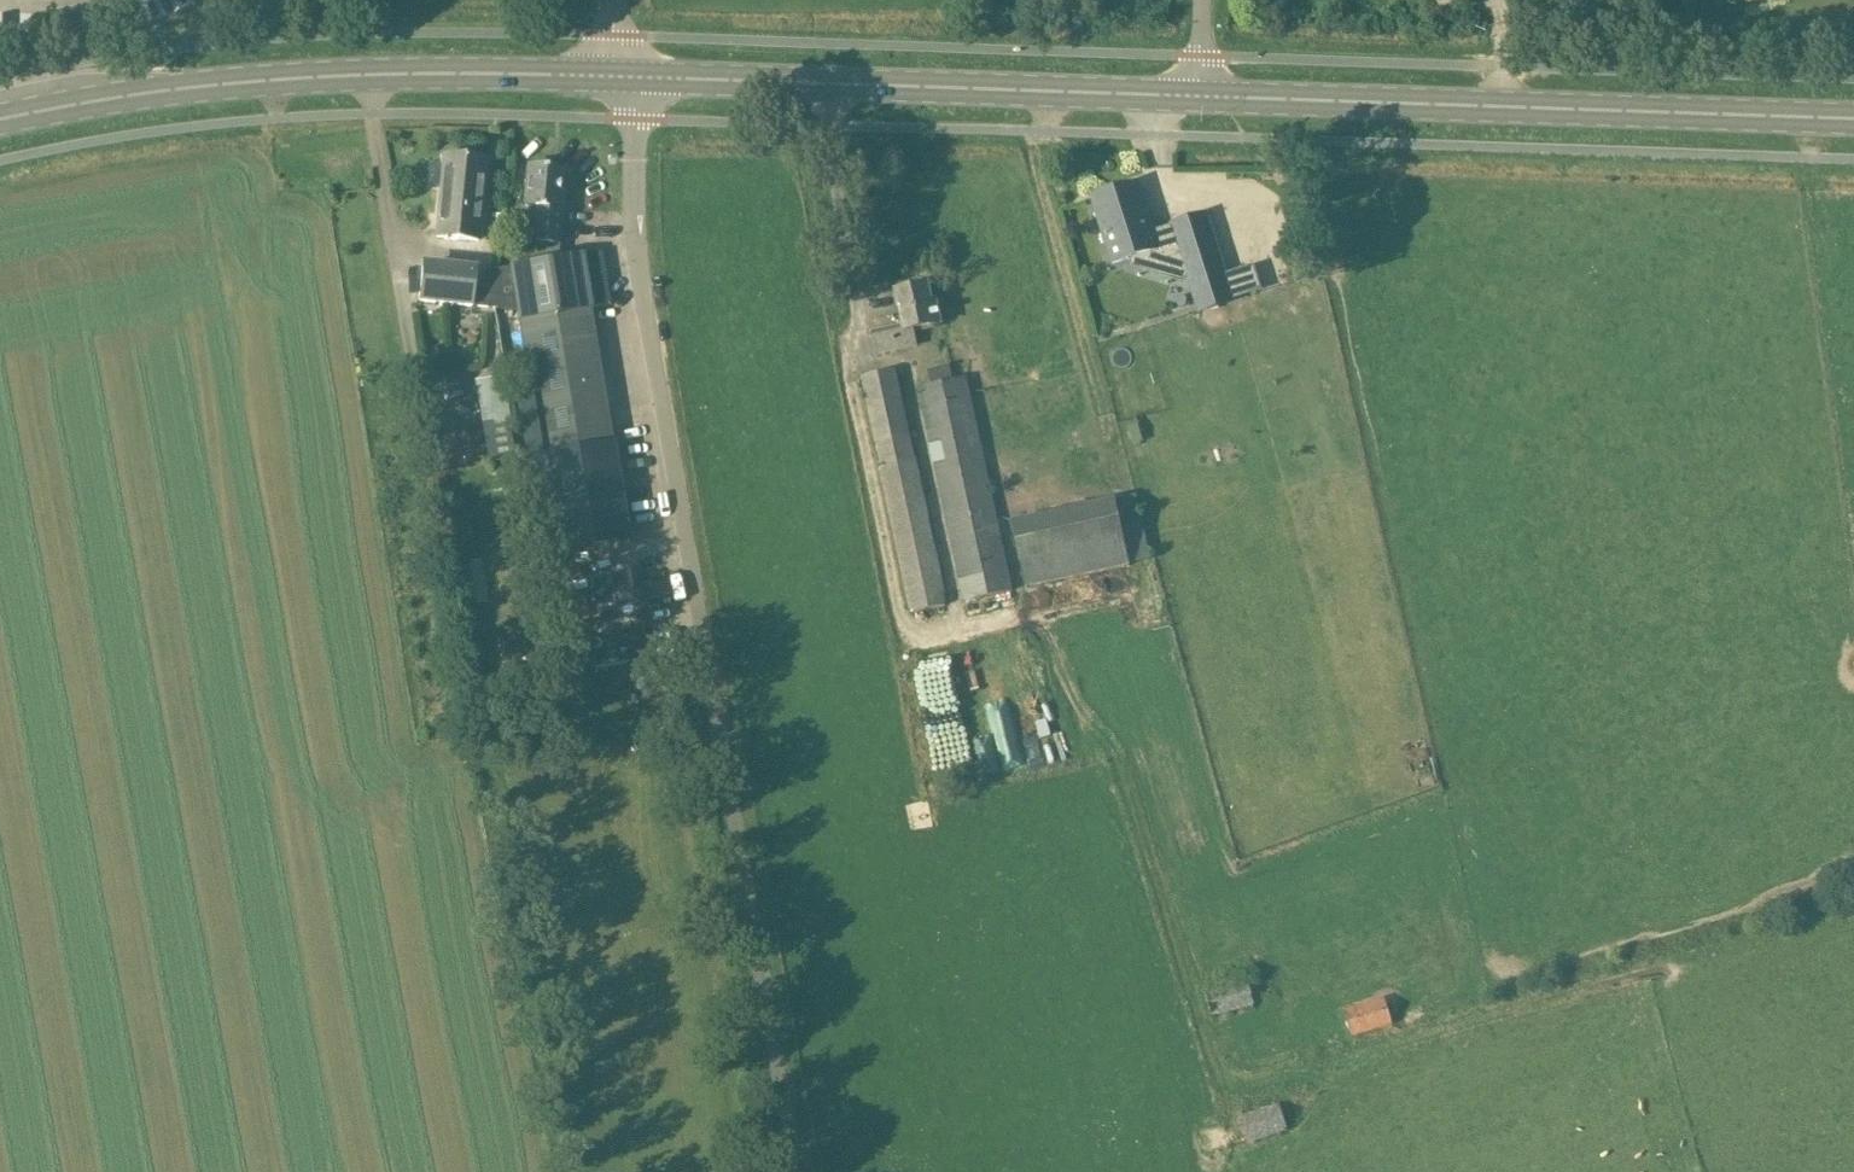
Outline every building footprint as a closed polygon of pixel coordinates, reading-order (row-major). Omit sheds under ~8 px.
[(1559,8),(1545,9),(1545,20),(1559,19),(1559,8)] [(487,160),(443,156),(435,237),(479,242),(487,160)] [(537,164),(533,167),(528,167),(524,207),(530,207),(527,242),(559,245),(564,191),(560,191),(562,170),(546,168),(544,165),(537,164)] [(1137,183),(1091,198),(1112,264),(1158,249),(1162,248),(1166,259),(1172,257),(1178,277),(1182,288),(1213,278),(1216,277),(1197,216),(1163,227),(1164,234),(1155,237),(1137,183)] [(516,267),(509,268),(515,311),(517,323),(530,399),(516,401),(525,457),(541,554),(627,540),(590,309),(610,306),(602,254),(558,261),(516,267)] [(422,261),(418,303),(473,308),(473,307),(476,273),(477,266),(422,261)] [(500,270),(496,309),(515,311),(509,268),(500,270)] [(482,272),(479,307),(496,309),(500,270),(482,272)] [(917,348),(914,330),(941,324),(936,301),(932,302),(928,285),(895,292),(902,325),(871,332),(876,356),(917,348)] [(861,377),(880,468),(879,470),(910,614),(947,605),(916,458),(914,459),(896,371),(861,377)] [(474,382),(488,464),(517,459),(504,377),(500,378),(499,373),(479,376),(480,381),(474,382)] [(1013,592),(966,378),(917,389),(964,603),(1013,592)] [(1025,589),(1130,566),(1151,561),(1141,512),(1136,494),(1115,499),(1011,522),(1025,589)] [(486,557),(465,560),(469,603),(491,601),(486,557)] [(1250,989),(1248,980),(1205,991),(1212,1019),(1256,1008),(1255,1004),(1261,1002),(1257,988),(1250,989)] [(1344,1011),(1352,1037),(1393,1025),(1385,998),(1344,1011)] [(1280,1104),(1237,1118),(1246,1145),(1289,1131),(1280,1104)]
